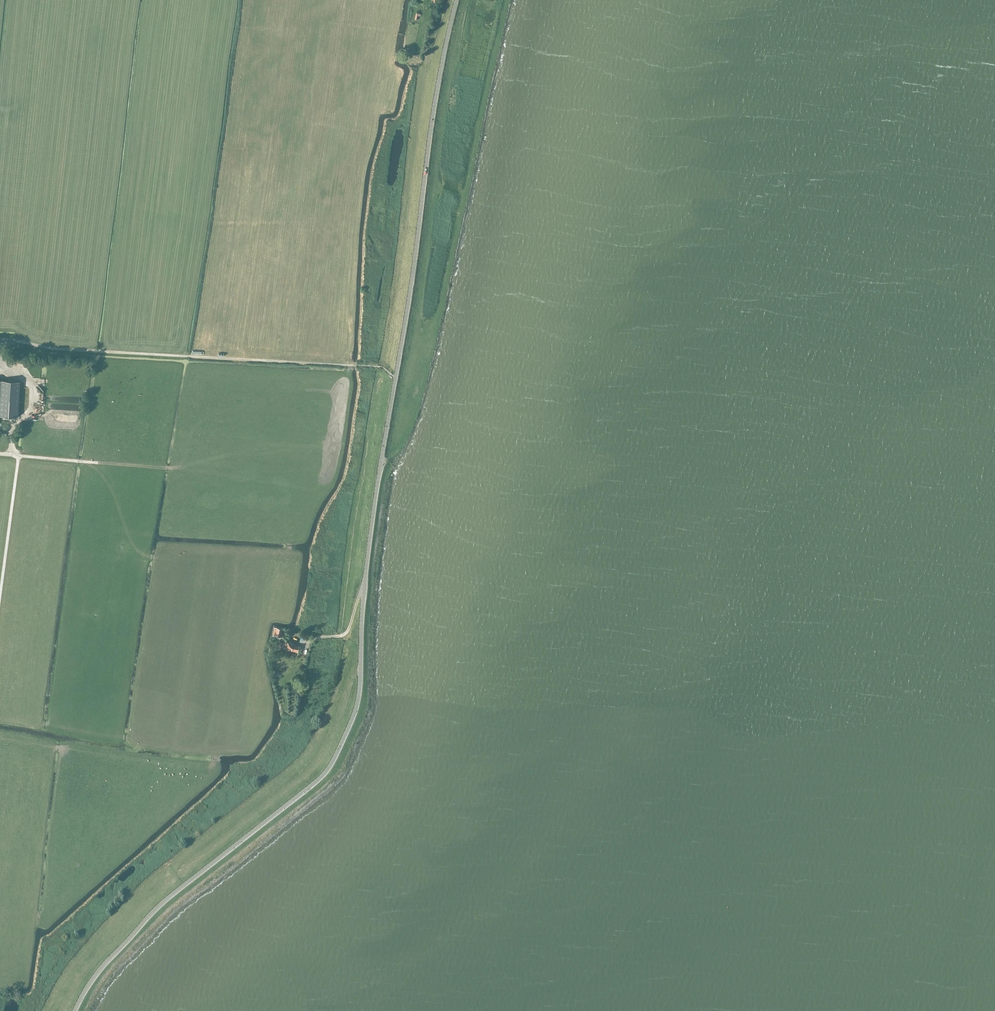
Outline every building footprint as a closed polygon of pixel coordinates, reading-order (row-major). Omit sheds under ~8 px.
[(275,627),(273,635),(281,637),(283,629),(275,627)] [(285,642),(280,641),(279,648),(298,652),(299,645),(293,644),(293,642),(285,640),(285,642)] [(287,662),(281,661),(280,667),(282,667),(282,671),(288,672),(289,664),(287,664),(287,662)]
